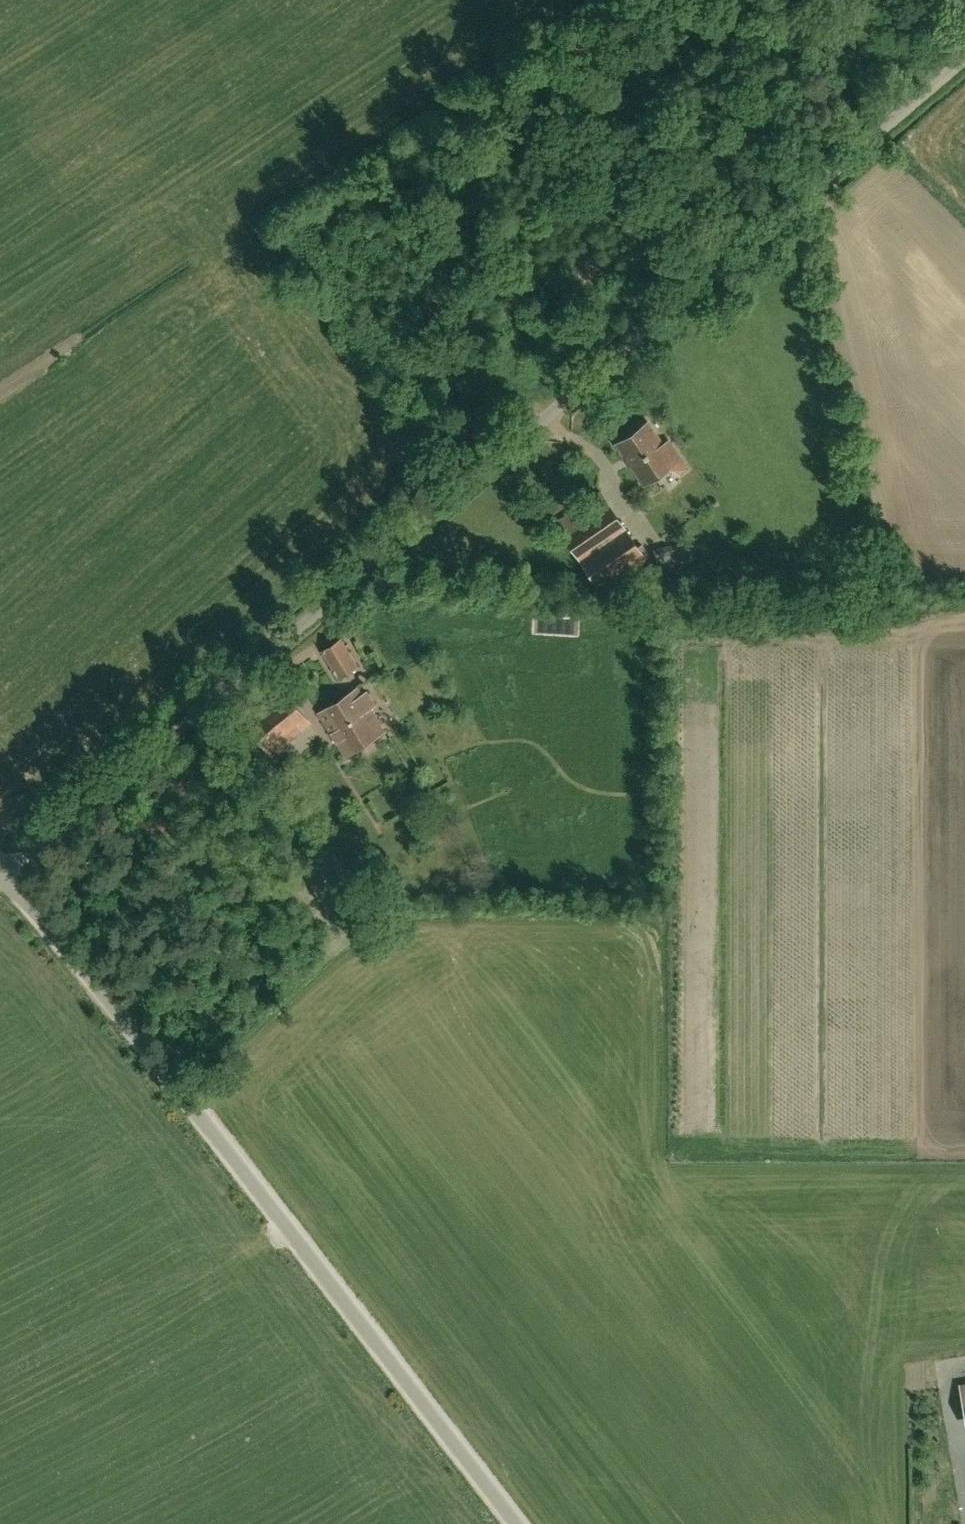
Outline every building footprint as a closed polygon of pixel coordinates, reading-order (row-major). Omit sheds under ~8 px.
[(642,484),(681,458),(669,440),(663,443),(648,422),(615,444),(642,484)] [(645,559),(601,494),(556,524),(601,589),(645,559)] [(693,560),(687,541),(654,551),(659,569),(693,560)] [(359,667),(342,639),(321,650),(338,679),(359,667)] [(367,691),(362,695),(358,687),(318,712),(345,756),(385,731),(371,709),(376,705),(367,691)] [(303,730),(310,724),(285,694),(261,713),(268,721),(252,734),(271,756),(283,746),(284,747),(303,731),(303,730)]
